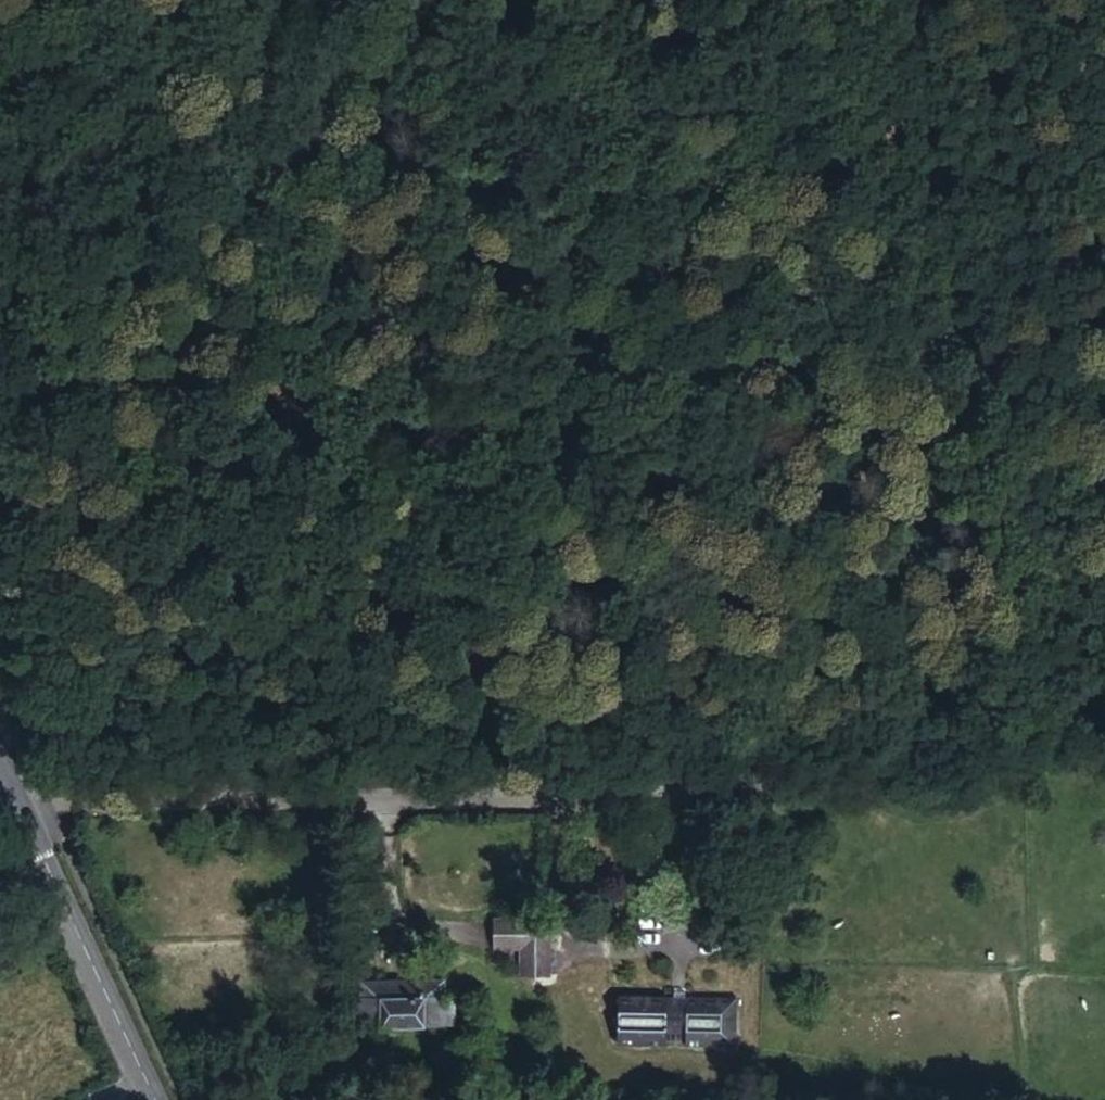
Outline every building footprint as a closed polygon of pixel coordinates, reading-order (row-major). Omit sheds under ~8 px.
[(519,952),(519,980),(552,979),(551,923),(492,924),(493,952),(519,952)] [(358,1037),(446,1036),(446,983),(357,983),(358,1037)] [(737,1044),(738,999),(619,997),(618,1042),(737,1044)]
